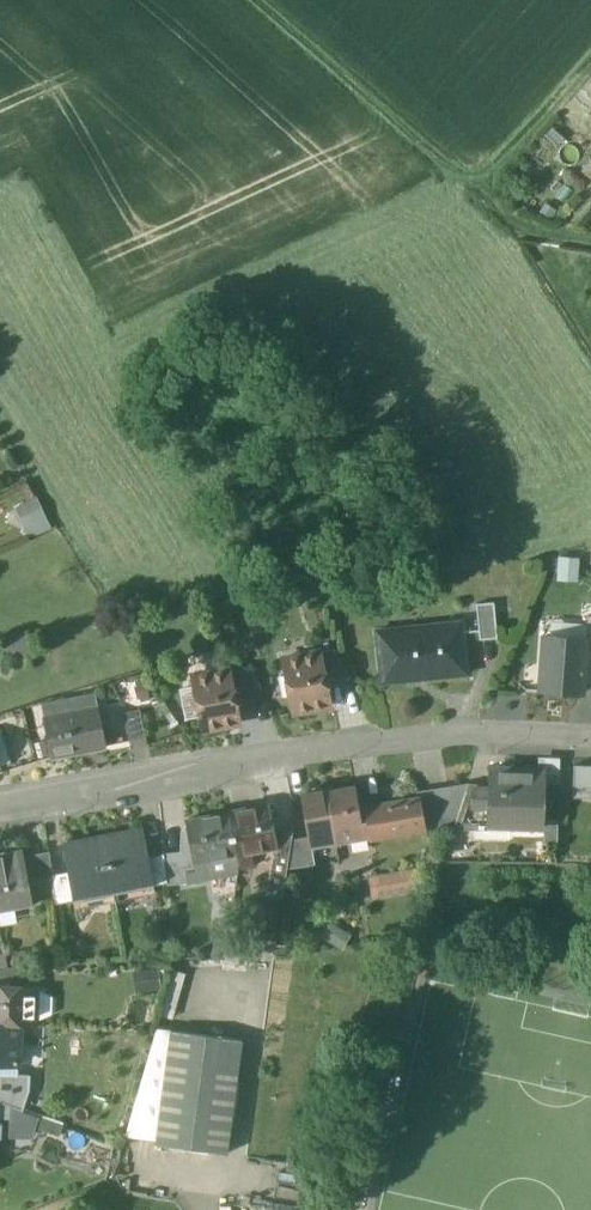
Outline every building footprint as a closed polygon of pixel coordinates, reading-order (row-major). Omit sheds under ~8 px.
[(37,500),(16,510),(25,528),(45,518),(37,500)] [(496,602),(478,603),(481,640),(499,639),(496,602)] [(462,630),(400,637),(399,628),(377,631),(381,674),(416,671),(417,680),(467,674),(462,630)] [(586,639),(546,636),(541,691),(582,694),(585,659),(586,639)] [(351,677),(334,649),(319,652),(325,681),(351,677)] [(311,652),(305,653),(303,655),(301,655),(299,654),(292,655),(291,657),(284,659),(294,713),(330,706),(325,681),(319,652),(313,653),(311,652)] [(261,694),(244,666),(229,669),(234,699),(261,694)] [(229,669),(193,676),(196,689),(201,716),(204,730),(239,723),(234,699),(229,669)] [(196,689),(182,691),(187,718),(201,716),(196,689)] [(98,707),(44,719),(52,758),(106,746),(98,707)] [(140,710),(124,713),(130,741),(146,738),(140,710)] [(574,768),(574,792),(590,793),(590,768),(574,768)] [(547,774),(489,772),(488,799),(487,825),(488,825),(544,828),(547,774)] [(468,784),(416,792),(418,799),(423,828),(455,823),(463,798),(468,784)] [(355,786),(328,791),(337,843),(372,837),(367,807),(359,809),(355,786)] [(328,791),(301,795),(310,847),(337,843),(328,791)] [(488,799),(463,798),(455,823),(452,831),(488,832),(488,825),(487,825),(488,799)] [(418,799),(367,807),(372,837),(423,828),(418,799)] [(269,805),(228,813),(236,855),(277,847),(273,828),(269,805)] [(228,813),(187,821),(196,864),(236,855),(228,813)] [(144,829),(104,838),(114,894),(156,886),(150,857),(144,829)] [(104,838),(64,846),(70,873),(76,902),(114,894),(104,838)] [(1,856),(1,859),(0,859),(0,906),(32,900),(29,882),(24,856),(23,851),(1,856)] [(50,852),(24,856),(29,882),(53,878),(52,876),(50,852)] [(186,853),(165,856),(168,883),(168,885),(189,882),(186,853)] [(290,853),(274,855),(269,885),(276,886),(275,897),(283,898),(290,853)] [(165,854),(150,857),(156,886),(168,883),(165,856),(165,854)] [(372,901),(420,890),(414,868),(366,878),(372,901)] [(70,873),(52,876),(53,878),(56,906),(76,902),(70,873)] [(136,969),(137,990),(161,989),(160,967),(136,969)] [(8,969),(0,970),(0,986),(21,987),(20,968),(8,968),(8,969)] [(0,986),(0,1024),(21,1025),(34,1026),(35,1026),(36,988),(21,987),(0,986)] [(19,1066),(21,1025),(0,1024),(0,1065),(19,1066)] [(243,1040),(171,1031),(168,1059),(239,1069),(243,1040)] [(239,1069),(168,1059),(156,1145),(227,1155),(239,1069)] [(0,1074),(0,1104),(11,1108),(23,1112),(30,1093),(31,1076),(0,1074)] [(10,1122),(11,1108),(0,1104),(0,1121),(10,1122)] [(23,1112),(11,1108),(10,1122),(38,1131),(42,1119),(23,1112)] [(66,1128),(42,1119),(38,1131),(62,1139),(66,1128)]
